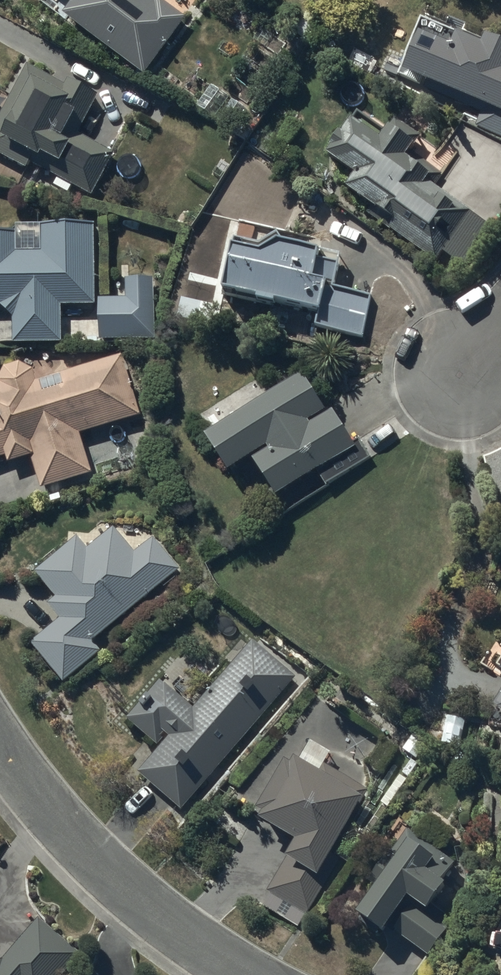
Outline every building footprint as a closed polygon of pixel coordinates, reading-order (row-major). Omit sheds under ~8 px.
[(64,18),(143,77),(186,20),(159,0),(158,0),(155,4),(150,0),(60,0),(71,8),(64,18)] [(481,108),(474,126),(500,137),(500,46),(484,40),(481,47),(462,40),(464,37),(420,20),(399,76),(481,108)] [(0,117),(0,157),(25,170),(32,158),(40,162),(42,159),(59,168),(54,178),(92,198),(115,156),(78,136),(99,98),(68,82),(65,86),(27,66),(0,117)] [(332,150),(326,159),(354,180),(346,192),(392,226),(389,230),(436,264),(443,254),(463,269),(492,230),(434,187),(442,176),(412,153),(415,148),(414,147),(420,139),(395,120),(382,138),(355,119),(342,136),(340,135),(330,148),(332,150)] [(12,319),(12,346),(62,346),(62,308),(95,308),(95,227),(40,227),(40,253),(17,253),(17,234),(0,234),(0,309),(1,309),(12,319)] [(234,243),(222,297),(257,303),(256,307),(275,310),(276,308),(317,315),(314,331),(362,339),(369,294),(335,288),(339,265),(318,262),(319,253),(284,247),(276,235),(257,247),(234,243)] [(126,300),(98,301),(99,343),(154,341),(153,279),(125,280),(126,300)] [(80,435),(140,417),(122,356),(36,382),(33,371),(19,364),(4,369),(0,376),(0,460),(5,459),(8,466),(30,459),(41,491),(93,474),(80,435)] [(302,380),(205,440),(227,476),(267,452),(269,455),(254,465),(276,501),(318,476),(326,489),(371,461),(357,439),(351,443),(333,414),(310,428),(307,424),(323,414),(302,380)] [(100,653),(92,643),(180,571),(153,539),(134,555),(113,529),(87,551),(77,539),(35,574),(56,599),(47,606),(59,621),(30,645),(63,684),(100,653)] [(138,774),(181,812),(296,679),(253,642),(193,711),(161,683),(127,722),(157,748),(163,741),(161,740),(164,736),(168,740),(138,774)] [(493,711),(500,716),(500,697),(493,711)] [(465,720),(447,717),(441,745),(459,749),(465,720)] [(333,854),(368,791),(324,767),(330,754),(309,742),(296,765),(294,764),(291,770),(284,766),(256,816),(262,819),(258,825),(294,845),(266,894),(270,896),(263,909),(297,928),(305,914),(307,916),(339,857),(333,854)] [(376,891),(356,919),(382,938),(386,933),(394,939),(396,935),(427,958),(452,924),(432,909),(446,889),(441,886),(455,868),(407,833),(368,885),(376,891)] [(80,953),(40,919),(4,961),(0,962),(0,974),(61,974),(80,953)]
